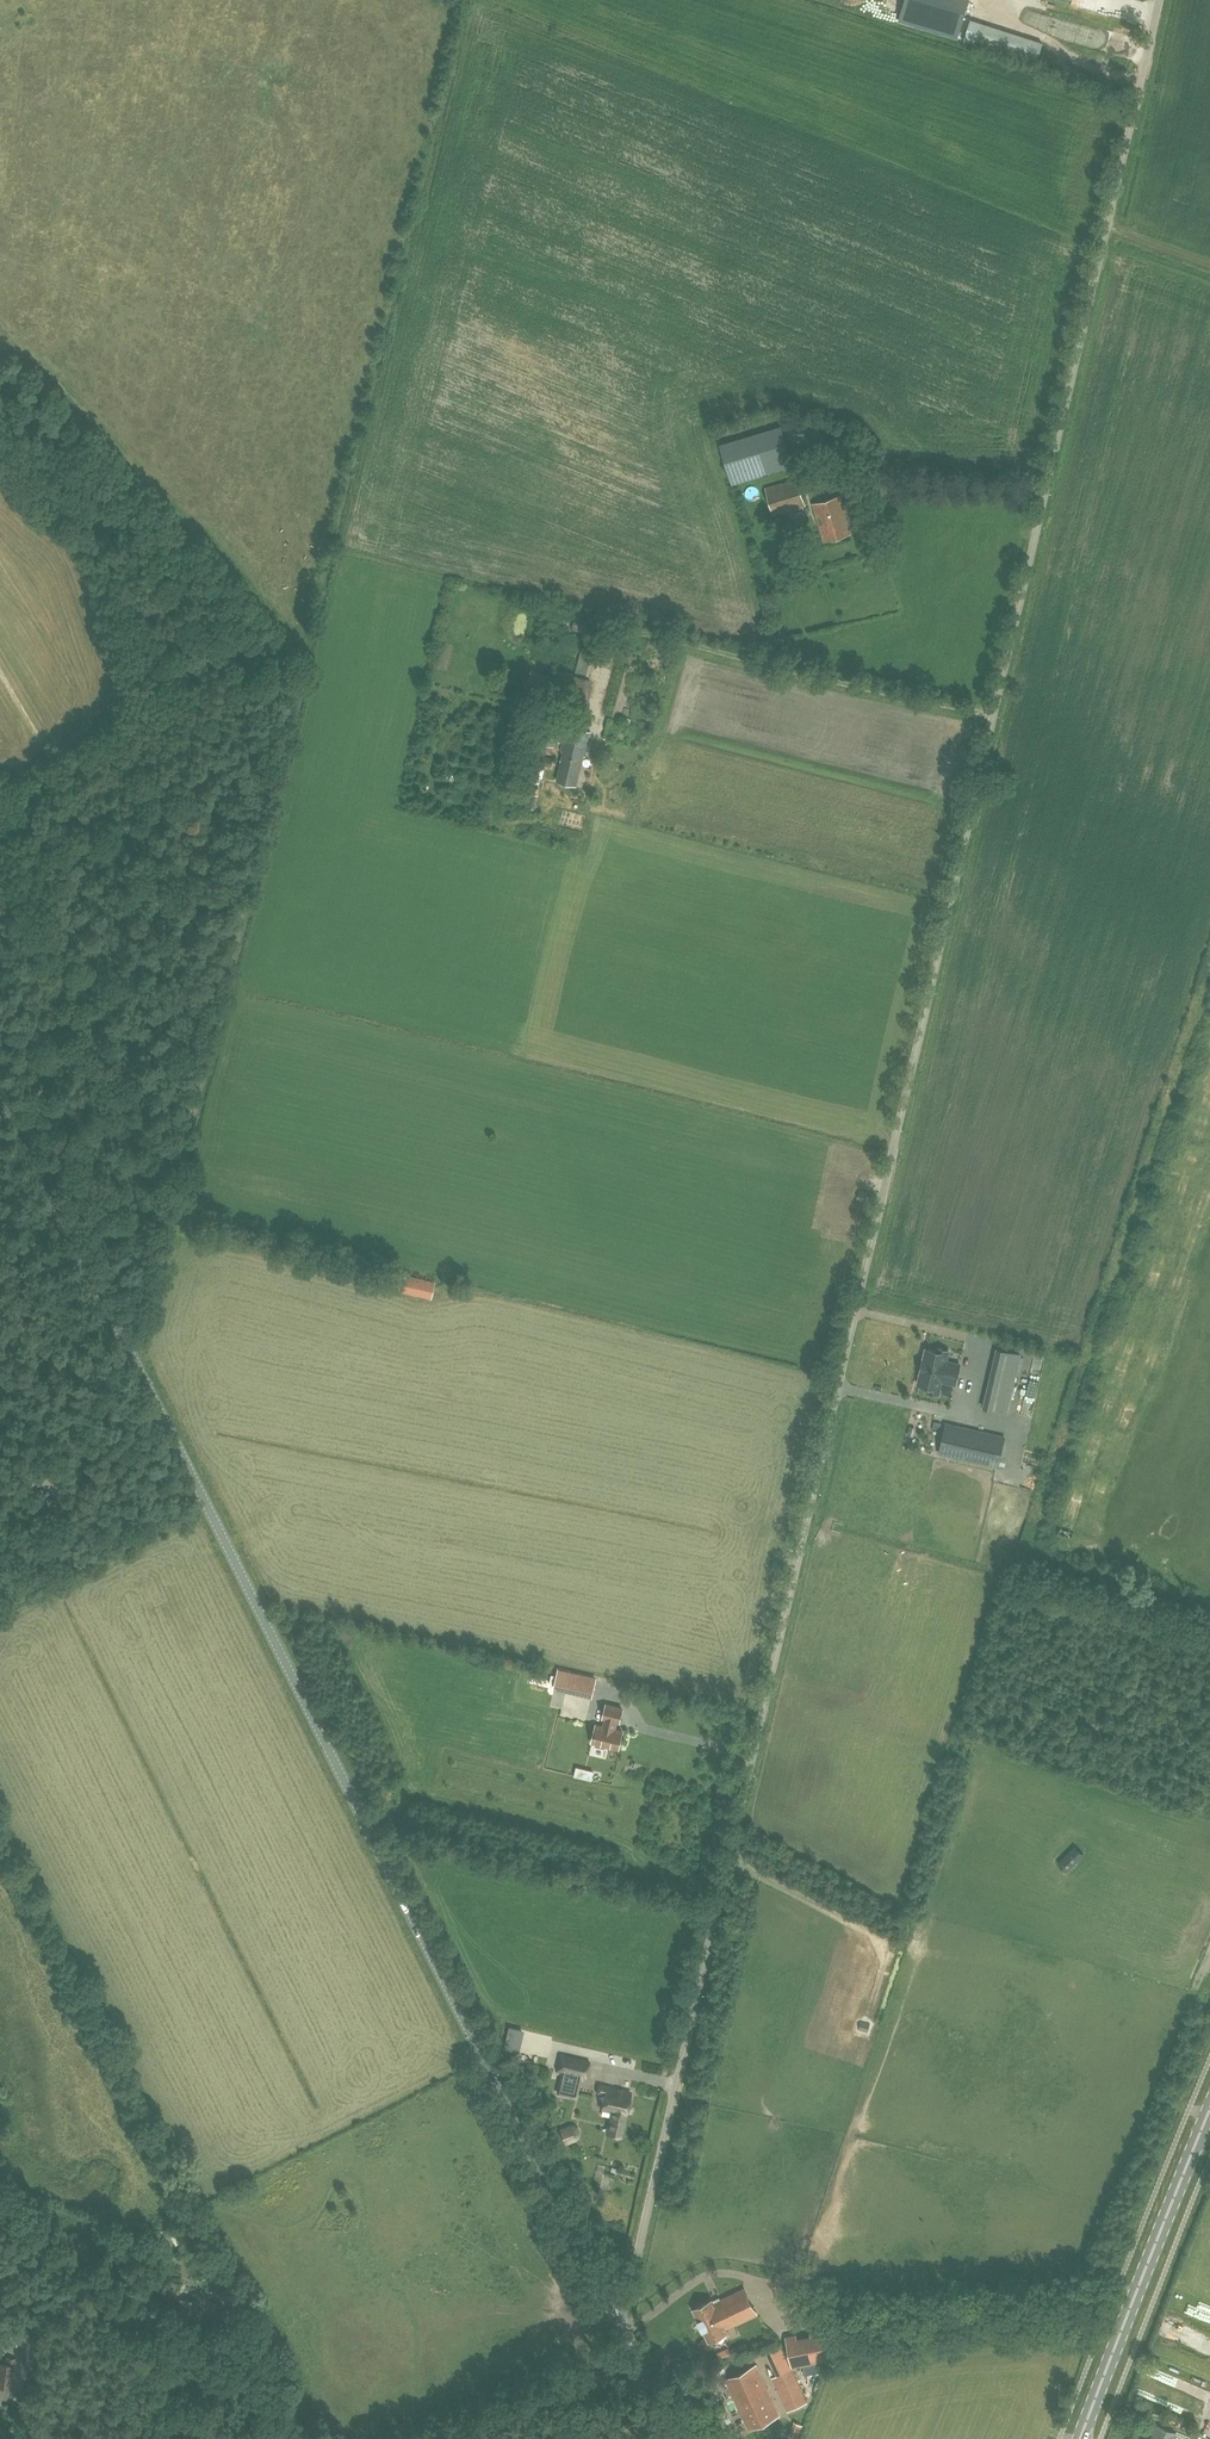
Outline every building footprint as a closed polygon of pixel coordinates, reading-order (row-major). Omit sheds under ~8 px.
[(899,20),(957,38),(968,2),(961,0),(905,0),(899,20)] [(794,466),(781,425),(719,444),(732,485),(794,466)] [(805,462),(836,453),(832,438),(801,448),(805,462)] [(774,514),(805,504),(797,479),(766,488),(774,514)] [(840,496),(813,504),(824,541),(851,533),(840,496)] [(586,632),(587,627),(573,623),(572,629),(586,632)] [(768,638),(778,640),(781,625),(771,623),(768,638)] [(588,670),(591,657),(592,651),(583,648),(576,675),(556,669),(548,698),(587,708),(595,680),(585,677),(588,670)] [(545,680),(528,676),(525,675),(520,696),(540,701),(545,680)] [(606,727),(615,729),(613,737),(624,740),(626,731),(618,729),(620,721),(626,723),(628,718),(620,716),(619,721),(608,718),(606,727)] [(553,746),(558,725),(543,722),(538,743),(553,746)] [(577,785),(583,755),(586,755),(591,732),(566,727),(561,750),(563,751),(557,781),(577,785)] [(541,749),(538,763),(551,766),(553,758),(545,756),(546,750),(541,749)] [(537,772),(536,776),(538,777),(542,778),(543,777),(545,768),(543,767),(538,766),(537,772)] [(533,792),(530,807),(537,808),(540,794),(538,793),(533,792)] [(865,1201),(867,1192),(859,1190),(857,1199),(865,1201)] [(434,1283),(401,1275),(398,1290),(431,1298),(434,1283)] [(937,1351),(926,1348),(918,1383),(929,1386),(927,1391),(938,1394),(941,1381),(955,1384),(960,1364),(946,1361),(949,1350),(938,1347),(937,1351)] [(1020,1354),(997,1349),(984,1407),(1007,1412),(1020,1354)] [(935,1428),(940,1429),(941,1422),(934,1421),(933,1427),(935,1428)] [(1005,1436),(946,1423),(940,1453),(998,1466),(1005,1436)] [(772,1561),(770,1571),(780,1573),(781,1563),(772,1561)] [(596,1678),(570,1673),(567,1689),(592,1694),(596,1678)] [(607,1704),(604,1718),(606,1718),(604,1726),(597,1724),(593,1742),(596,1743),(596,1745),(605,1748),(605,1745),(618,1748),(622,1730),(615,1729),(617,1721),(619,1721),(622,1708),(607,1704)] [(577,1766),(575,1776),(592,1780),(594,1771),(577,1766)] [(1076,1846),(1059,1863),(1066,1871),(1084,1854),(1076,1846)] [(862,2021),(858,2030),(867,2033),(871,2024),(862,2021)] [(506,2034),(503,2048),(517,2052),(521,2037),(522,2031),(510,2028),(508,2027),(507,2030),(506,2034)] [(561,2072),(556,2092),(574,2097),(579,2076),(585,2077),(589,2061),(559,2054),(555,2070),(561,2072)] [(631,2092),(607,2086),(602,2108),(613,2110),(608,2133),(621,2136),(631,2092)] [(566,2144),(578,2139),(579,2138),(580,2136),(581,2134),(581,2131),(579,2128),(578,2126),(576,2125),(574,2124),(571,2124),(559,2129),(566,2144)] [(169,2293),(178,2295),(181,2283),(171,2281),(169,2293)] [(214,2295),(216,2298),(221,2294),(224,2292),(218,2285),(210,2291),(211,2291),(210,2292),(211,2293),(212,2296),(213,2295),(214,2295)] [(714,2302),(713,2299),(694,2309),(709,2340),(728,2331),(726,2328),(757,2313),(745,2288),(714,2302)] [(182,2299),(179,2318),(191,2320),(192,2312),(195,2312),(196,2301),(182,2299)] [(25,2344),(25,2340),(26,2332),(28,2315),(19,2314),(18,2318),(17,2331),(15,2343),(25,2344)] [(793,2365),(830,2358),(824,2330),(810,2333),(811,2338),(798,2340),(797,2335),(787,2338),(793,2365)] [(717,2352),(721,2360),(732,2354),(728,2346),(727,2347),(717,2352)] [(780,2373),(785,2371),(776,2348),(771,2350),(780,2373)] [(12,2387),(15,2365),(14,2364),(15,2358),(7,2357),(6,2363),(0,2363),(0,2386),(12,2387)] [(756,2365),(726,2379),(749,2429),(779,2415),(756,2365)] [(773,2377),(788,2410),(807,2401),(792,2369),(773,2377)] [(575,2377),(578,2384),(592,2377),(589,2370),(575,2377)] [(1175,2431),(1158,2424),(1155,2433),(1153,2432),(1150,2438),(1174,2438),(1176,2432),(1175,2431)]
